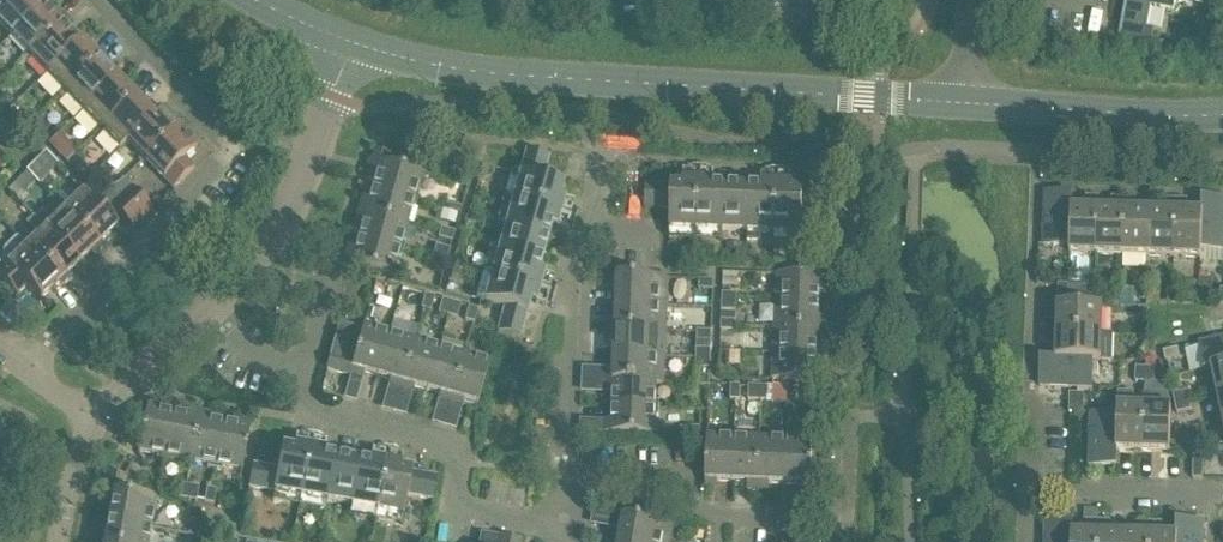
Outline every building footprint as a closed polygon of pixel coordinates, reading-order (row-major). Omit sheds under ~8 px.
[(0,11),(0,27),(11,38),(46,4),(42,0),(11,0),(0,11)] [(1148,30),(1152,8),(1174,12),(1176,1),(1199,6),(1200,0),(1128,0),(1120,42),(1151,48),(1154,31),(1148,30)] [(46,4),(11,38),(26,54),(22,58),(24,61),(68,19),(62,12),(58,16),(46,4)] [(74,25),(68,19),(24,61),(27,63),(31,60),(47,75),(82,41),(70,29),(74,25)] [(62,91),(58,95),(60,98),(104,56),(98,50),(94,54),(82,41),(47,75),(62,91)] [(104,56),(60,98),(63,101),(67,97),(82,113),(118,79),(106,66),(110,62),(104,56)] [(130,91),(118,79),(82,113),(98,128),(94,133),(96,135),(140,93),(134,87),(130,91)] [(103,134),(118,150),(119,151),(128,143),(127,142),(154,116),(153,115),(142,103),(146,100),(140,93),(96,135),(99,138),(103,134)] [(138,162),(140,165),(145,161),(184,123),(178,116),(174,120),(169,115),(161,107),(153,115),(154,116),(127,142),(128,143),(142,158),(138,162)] [(28,113),(18,123),(25,132),(35,122),(34,122),(36,120),(28,113)] [(35,122),(25,132),(37,143),(47,134),(35,122)] [(145,161),(169,186),(173,190),(195,170),(185,160),(199,146),(186,133),(190,129),(184,123),(145,161)] [(67,146),(59,154),(67,163),(76,155),(67,146)] [(559,199),(562,188),(541,183),(549,157),(527,151),(520,176),(513,202),(570,218),(571,212),(574,203),(559,199)] [(416,193),(421,174),(386,165),(389,155),(375,152),(372,162),(379,164),(376,174),(369,172),(365,187),(417,201),(419,194),(416,193)] [(9,160),(0,153),(0,171),(9,160)] [(29,175),(36,181),(38,183),(57,165),(46,154),(36,164),(27,172),(28,173),(29,175)] [(76,172),(85,164),(76,155),(67,163),(76,172)] [(17,199),(25,190),(36,181),(29,175),(28,173),(27,172),(9,191),(17,199)] [(645,209),(671,210),(671,230),(697,231),(699,173),(688,172),(684,172),(684,187),(646,186),(645,209)] [(725,189),(714,189),(714,173),(710,173),(699,173),(697,231),(723,232),(725,189)] [(761,190),(750,190),(749,233),(775,234),(777,175),(766,175),(762,175),(761,190)] [(791,191),(792,176),(788,176),(777,175),(775,234),(802,235),(828,236),(829,214),(802,213),(803,192),(791,191)] [(97,193),(111,208),(122,198),(128,192),(118,181),(111,188),(106,184),(97,193)] [(361,213),(407,225),(412,207),(415,208),(417,201),(365,187),(361,201),(364,202),(361,213)] [(153,210),(132,188),(128,192),(122,198),(142,220),(153,210)] [(723,232),(749,233),(750,190),(725,189),(723,232)] [(117,228),(83,192),(63,211),(101,251),(110,243),(106,239),(117,228)] [(1045,193),(1044,246),(1069,247),(1070,247),(1071,215),(1072,215),(1073,216),(1073,210),(1073,194),(1045,193)] [(1086,211),(1086,216),(1073,216),(1072,215),(1071,215),(1070,247),(1070,254),(1096,255),(1098,216),(1099,216),(1099,211),(1100,198),(1086,197),(1086,211)] [(122,198),(111,208),(132,230),(142,220),(122,198)] [(1112,212),(1112,217),(1099,216),(1098,216),(1096,255),(1122,256),(1124,198),(1112,198),(1112,212)] [(1136,217),(1136,213),(1136,199),(1124,198),(1122,256),(1148,257),(1150,218),(1136,217)] [(1202,198),(1201,214),(1202,214),(1201,252),(1222,252),(1222,199),(1202,198)] [(1164,214),(1163,218),(1150,218),(1148,257),(1174,258),(1176,200),(1164,200),(1164,214)] [(1187,219),(1188,215),(1188,201),(1176,200),(1174,258),(1199,259),(1201,259),(1201,252),(1202,214),(1201,214),(1200,214),(1200,215),(1200,219),(1187,219)] [(551,228),(566,232),(568,224),(570,218),(513,202),(506,227),(548,239),(551,228)] [(455,224),(458,213),(444,209),(441,220),(455,224)] [(45,229),(79,264),(89,255),(93,259),(101,251),(63,211),(45,229)] [(407,225),(361,213),(358,223),(355,222),(351,237),(403,251),(405,244),(402,243),(407,225)] [(34,217),(26,224),(37,236),(26,247),(64,287),(72,279),(68,274),(79,264),(45,229),(34,217)] [(548,239),(506,227),(499,252),(541,264),(548,239)] [(455,233),(441,230),(440,235),(438,239),(452,243),(455,233)] [(347,251),(354,253),(351,264),(393,276),(398,257),(401,258),(403,251),(351,237),(347,251)] [(17,297),(27,287),(40,301),(52,290),(56,294),(64,287),(26,247),(18,238),(6,249),(6,250),(5,251),(4,252),(4,254),(3,255),(3,256),(3,258),(3,259),(4,261),(4,262),(5,263),(6,264),(7,265),(0,272),(0,279),(17,297)] [(727,245),(727,261),(743,261),(744,245),(727,245)] [(450,250),(436,247),(434,256),(447,259),(450,250)] [(553,278),(538,274),(541,264),(499,252),(492,277),(548,293),(550,287),(553,278)] [(431,265),(445,269),(447,259),(434,256),(433,259),(431,265)] [(821,277),(777,275),(776,302),(819,304),(820,288),(821,277)] [(520,339),(530,303),(545,307),(547,299),(548,293),(492,277),(485,303),(505,309),(498,333),(520,339)] [(618,278),(617,289),(617,304),(667,306),(668,291),(661,291),(661,279),(618,278)] [(700,281),(699,290),(713,290),(714,281),(700,281)] [(1058,300),(1068,300),(1068,286),(1059,285),(1059,286),(1058,300)] [(1122,290),(1121,309),(1134,309),(1135,290),(1122,290)] [(737,295),(723,294),(723,304),(737,304),(737,301),(737,295)] [(1119,309),(1120,296),(1110,295),(1109,308),(1119,309)] [(431,312),(434,298),(425,296),(421,309),(431,312)] [(438,314),(448,317),(452,303),(442,300),(438,314)] [(818,330),(819,319),(819,304),(776,302),(775,328),(818,330)] [(0,313),(0,314),(13,327),(23,316),(10,303),(0,313)] [(457,319),(461,306),(452,303),(448,317),(457,319)] [(617,304),(616,320),(616,330),(659,332),(660,321),(667,322),(667,306),(617,304)] [(722,313),(736,314),(737,304),(723,304),(722,313)] [(1063,309),(1063,322),(1058,322),(1044,322),(1044,334),(1101,335),(1102,335),(1102,308),(1095,308),(1058,307),(1058,308),(1058,309),(1063,309)] [(474,324),(478,310),(469,308),(465,321),(474,324)] [(368,310),(365,321),(375,324),(378,313),(368,310)] [(721,331),(736,332),(736,326),(736,322),(722,321),(721,331)] [(351,377),(352,370),(364,374),(377,377),(389,335),(363,328),(362,331),(339,324),(330,356),(326,370),(351,377)] [(818,340),(818,330),(775,328),(774,354),(817,355),(818,340)] [(659,332),(616,330),(615,341),(615,356),(665,358),(666,343),(659,343),(659,332)] [(697,341),(697,350),(711,350),(712,331),(698,331),(697,341)] [(1056,346),(1062,346),(1062,360),(1062,361),(1093,361),(1093,362),(1113,363),(1114,336),(1102,335),(1101,335),(1044,334),(1043,346),(1056,346)] [(377,377),(390,381),(402,384),(414,342),(389,335),(377,377)] [(1205,372),(1212,370),(1212,369),(1222,367),(1222,339),(1214,341),(1199,345),(1205,372)] [(402,384),(414,388),(427,391),(439,349),(414,342),(402,384)] [(427,391),(440,395),(452,398),(464,356),(439,349),(427,391)] [(1164,353),(1166,362),(1180,359),(1178,349),(1164,353)] [(711,350),(697,350),(696,359),(711,360),(711,350)] [(824,381),(816,381),(817,371),(817,355),(774,354),(773,381),(773,388),(788,388),(788,381),(809,382),(809,389),(823,390),(824,381)] [(452,398),(464,402),(478,405),(490,363),(464,356),(452,398)] [(615,356),(614,370),(614,382),(657,384),(658,373),(665,374),(665,358),(615,356)] [(711,360),(696,359),(696,369),(710,370),(711,360)] [(1039,387),(1093,388),(1093,362),(1093,361),(1062,361),(1062,360),(1056,359),(1040,359),(1039,387)] [(1212,369),(1212,370),(1217,395),(1222,394),(1222,367),(1212,369)] [(1136,368),(1136,383),(1145,383),(1146,369),(1136,368)] [(1155,384),(1155,369),(1146,369),(1145,383),(1155,384)] [(710,385),(710,378),(696,377),(696,385),(695,387),(710,388),(710,385)] [(613,395),(613,408),(659,410),(660,403),(656,402),(657,384),(614,382),(613,395)] [(741,386),(731,386),(731,400),(736,400),(740,401),(741,386)] [(749,387),(749,401),(758,401),(759,387),(749,387)] [(768,402),(768,388),(759,387),(758,401),(762,401),(768,402)] [(773,388),(772,405),(787,406),(788,388),(773,388)] [(823,402),(823,392),(823,390),(809,389),(808,401),(814,401),(815,401),(823,402)] [(1117,452),(1118,452),(1143,453),(1143,447),(1145,408),(1134,408),(1134,394),(1118,393),(1117,407),(1117,415),(1118,415),(1117,452)] [(1183,393),(1174,395),(1175,405),(1185,403),(1183,393)] [(1143,447),(1143,453),(1170,454),(1171,409),(1169,395),(1146,394),(1145,408),(1143,447)] [(1070,395),(1069,414),(1084,414),(1084,395),(1070,395)] [(1177,414),(1187,412),(1185,403),(1175,405),(1177,414)] [(655,436),(656,417),(659,417),(659,410),(613,408),(612,422),(611,435),(655,436)] [(158,456),(157,459),(164,460),(169,424),(171,414),(169,414),(157,412),(146,410),(138,452),(158,456)] [(164,460),(169,461),(171,462),(172,458),(190,462),(198,419),(188,417),(172,414),(171,414),(169,424),(164,460)] [(1091,414),(1090,467),(1117,468),(1118,452),(1117,452),(1118,415),(1117,415),(1091,414)] [(208,421),(198,419),(190,462),(208,465),(208,469),(215,470),(223,424),(208,421)] [(250,430),(250,429),(239,427),(223,424),(215,470),(222,471),(223,468),(242,471),(243,464),(249,431),(250,430)] [(700,438),(701,428),(687,428),(686,438),(700,438)] [(293,452),(282,450),(278,471),(253,466),(249,488),(275,493),(300,498),(311,440),(301,438),(296,437),(293,452)] [(717,482),(733,483),(734,439),(708,438),(706,475),(706,482),(717,482)] [(748,484),(759,484),(760,440),(734,439),(733,483),(748,484)] [(323,458),(326,443),(322,442),(311,440),(300,498),(326,502),(334,460),(323,458)] [(769,484),(785,485),(786,441),(760,440),(759,484),(769,484)] [(800,485),(812,486),(813,450),(813,445),(813,442),(786,441),(785,485),(800,485)] [(373,451),(370,466),(359,464),(351,507),(377,512),(388,454),(377,452),(373,451)] [(1204,451),(1194,451),(1194,452),(1194,458),(1194,465),(1203,466),(1204,451)] [(437,478),(400,472),(402,457),(398,456),(388,454),(377,512),(403,517),(407,496),(433,501),(437,478)] [(351,507),(359,464),(334,460),(326,502),(351,507)] [(156,502),(120,495),(124,476),(109,474),(106,494),(113,495),(111,504),(108,521),(151,528),(156,502)] [(180,485),(178,499),(187,500),(190,486),(186,486),(180,485)] [(187,500),(197,502),(199,488),(190,486),(187,500)] [(205,504),(214,505),(217,491),(211,490),(207,490),(205,504)] [(624,519),(622,531),(620,541),(671,541),(672,538),(665,537),(667,526),(631,519),(633,510),(619,507),(617,518),(624,519)] [(1086,510),(1086,522),(1087,522),(1099,522),(1099,511),(1086,510)] [(1045,541),(1072,541),(1072,540),(1074,540),(1074,535),(1073,535),(1073,518),(1046,517),(1045,541)] [(108,521),(106,535),(104,541),(149,541),(151,528),(108,521)] [(1176,538),(1175,537),(1175,541),(1203,541),(1204,522),(1177,521),(1176,521),(1176,538)] [(1099,522),(1087,522),(1086,540),(1074,540),(1072,540),(1072,541),(1098,541),(1099,522)] [(1098,541),(1124,541),(1110,541),(1111,522),(1099,522),(1098,541)] [(1151,523),(1139,523),(1138,541),(1124,541),(1150,541),(1151,523)] [(1163,524),(1151,523),(1150,541),(1162,541),(1163,524)]
